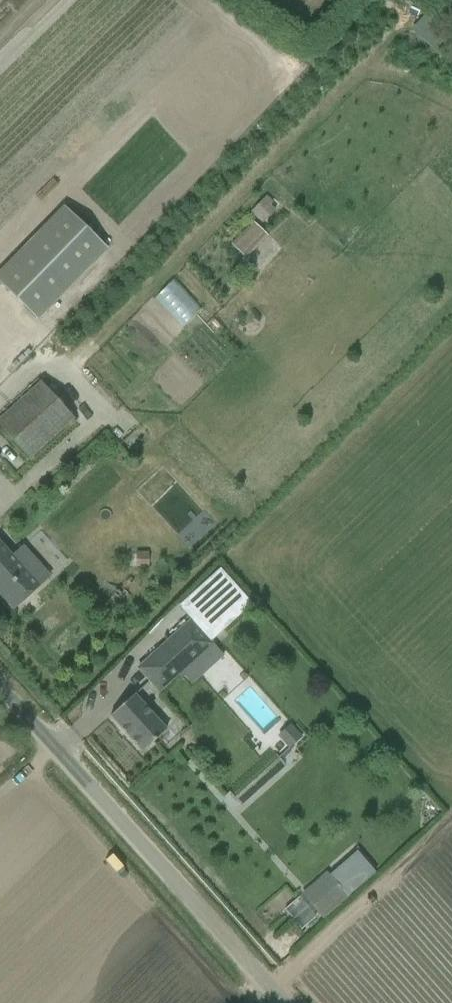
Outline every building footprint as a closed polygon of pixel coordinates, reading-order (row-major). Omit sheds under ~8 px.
[(444,53),(451,43),(451,32),(431,16),(418,33),(444,53)] [(266,196),(251,213),(262,223),(275,209),(270,205),(273,202),(266,196)] [(0,269),(0,283),(37,320),(107,251),(62,207),(0,269)] [(257,265),(278,241),(260,225),(239,249),(257,265)] [(29,460),(74,419),(38,381),(0,416),(0,428),(29,460)] [(0,542),(0,597),(13,611),(40,586),(0,542)] [(191,621),(146,661),(157,673),(148,681),(160,694),(181,675),(191,686),(223,657),(214,645),(215,644),(211,641),(251,604),(219,569),(178,606),(191,621)] [(134,695),(110,716),(142,752),(166,730),(134,695)] [(290,725),(278,736),(290,748),(301,737),(290,725)] [(336,882),(310,904),(323,918),(348,896),(336,882)]
